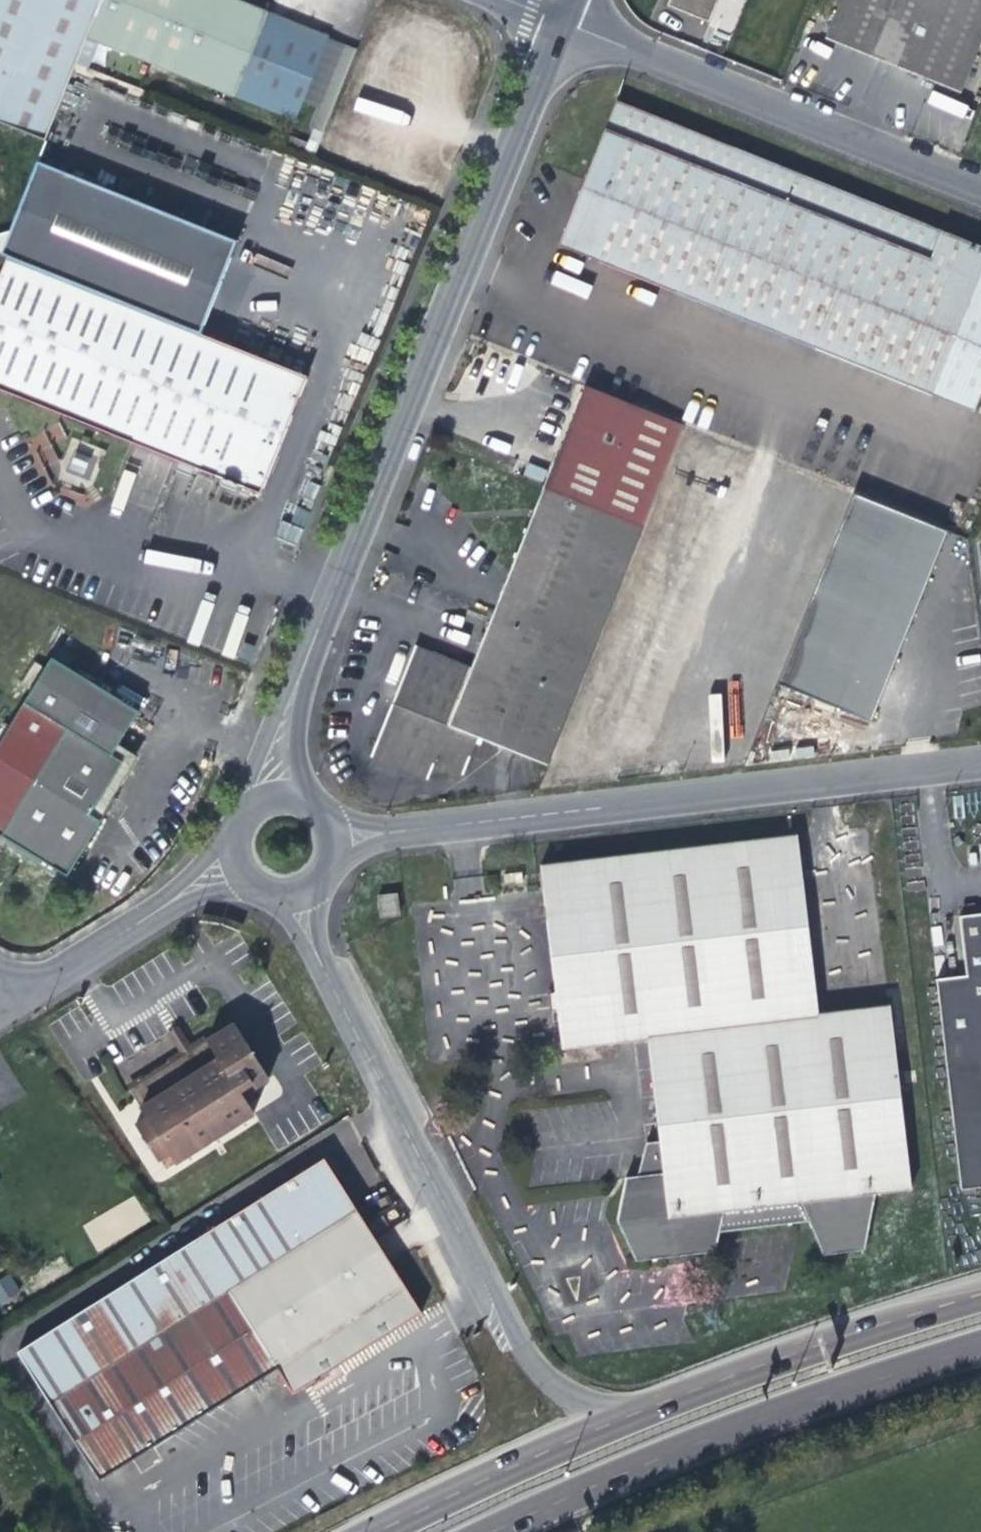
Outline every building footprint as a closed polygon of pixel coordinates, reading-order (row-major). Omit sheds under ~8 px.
[(74,65),(84,41),(101,0),(0,0),(0,124),(43,141),(74,65)] [(235,100),(269,16),(230,0),(101,0),(84,41),(235,100)] [(668,5),(709,21),(711,16),(718,0),(670,0),(668,5)] [(826,38),(961,92),(980,42),(980,0),(842,0),(826,38)] [(269,16),(235,100),(266,111),(299,28),(269,16)] [(299,28),(266,111),(296,123),(329,41),(299,28)] [(932,91),(927,103),(964,118),(969,106),(932,91)] [(558,245),(975,411),(980,396),(980,246),(617,100),(558,245)] [(118,300),(202,334),(240,242),(41,161),(3,253),(8,255),(118,300)] [(3,265),(0,273),(0,389),(71,418),(261,494),(308,377),(202,334),(118,300),(8,255),(3,265)] [(684,425),(586,386),(533,518),(505,589),(495,613),(473,667),(449,728),(483,741),(546,767),(684,425)] [(71,452),(65,478),(89,483),(94,457),(71,452)] [(875,720),(943,527),(848,494),(780,687),(875,720)] [(449,728),(473,667),(416,645),(372,756),(428,780),(436,760),(469,774),(483,741),(449,728)] [(0,743),(0,833),(67,874),(101,820),(91,814),(97,804),(108,810),(114,800),(104,793),(116,774),(120,777),(134,755),(118,747),(139,712),(52,658),(0,743)] [(550,864),(572,1048),(648,1040),(659,1142),(645,1144),(639,1176),(626,1178),(617,1221),(635,1261),(714,1253),(719,1232),(807,1221),(821,1256),(864,1251),(875,1195),(911,1191),(889,1005),(819,1014),(797,834),(550,864)] [(504,873),(505,885),(522,883),(520,872),(504,873)] [(376,896),(378,917),(397,916),(396,894),(376,896)] [(980,1187),(980,912),(959,915),(966,974),(969,1004),(939,1008),(959,1189),(980,1187)] [(935,978),(939,1008),(969,1004),(966,974),(935,978)] [(238,1015),(223,1024),(226,1028),(213,1035),(211,1031),(195,1041),(187,1046),(134,1079),(151,1107),(141,1113),(156,1138),(162,1149),(165,1147),(170,1156),(178,1150),(179,1152),(217,1129),(259,1103),(253,1092),(265,1085),(260,1076),(272,1069),(238,1015)] [(172,1023),(187,1046),(195,1041),(181,1017),(176,1020),(172,1023)] [(223,1024),(211,1031),(213,1035),(226,1028),(223,1024)] [(357,1209),(326,1159),(116,1289),(17,1351),(98,1480),(162,1440),(196,1419),(277,1368),(291,1391),(331,1366),(421,1311),(357,1209)] [(22,1292),(9,1273),(0,1279),(0,1307),(22,1292)]
